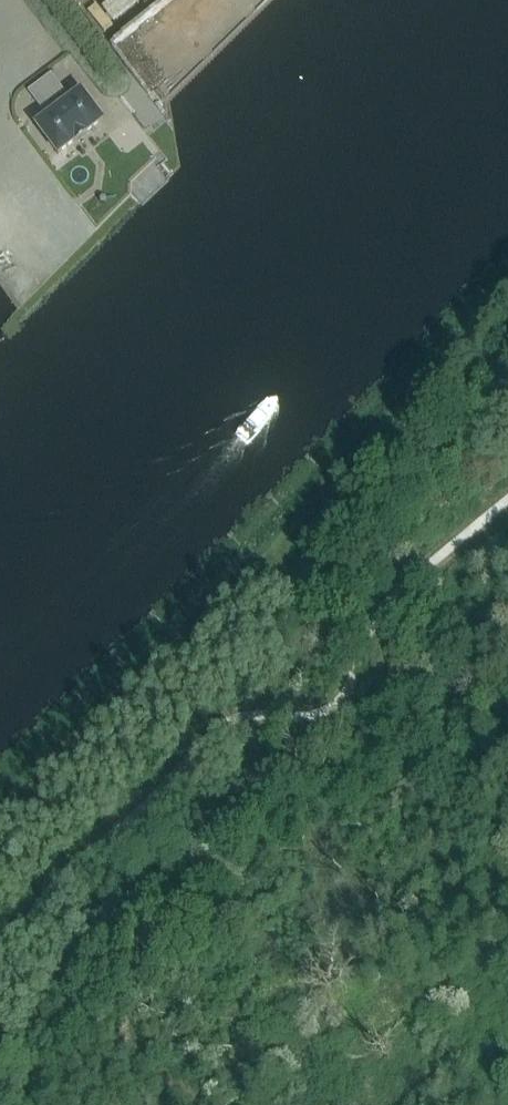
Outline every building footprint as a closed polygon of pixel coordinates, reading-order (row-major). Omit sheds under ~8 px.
[(129,24),(158,2),(156,0),(126,0),(116,8),(129,24)] [(36,126),(58,155),(103,122),(81,92),(69,101),(51,76),(29,92),(47,117),(36,126)]
